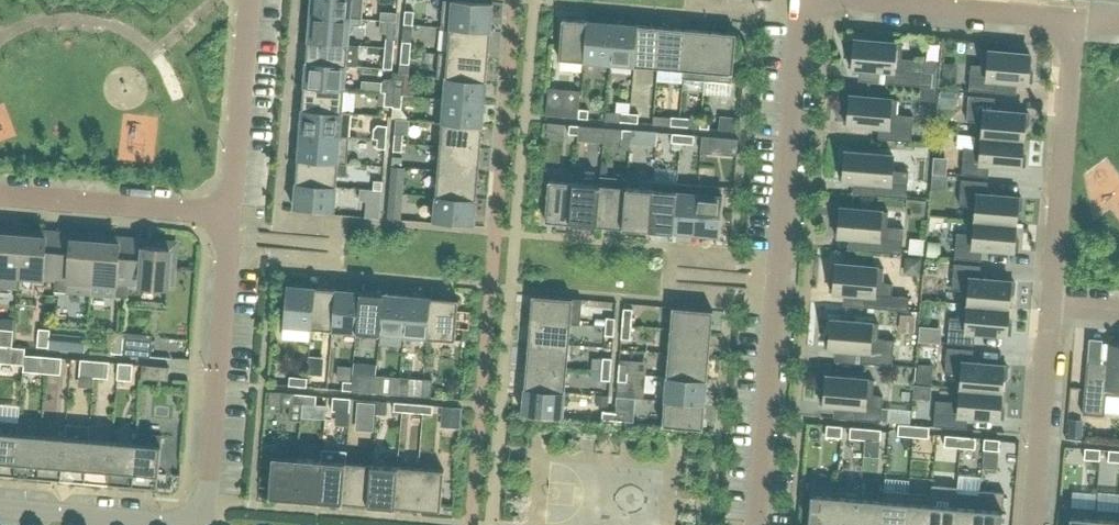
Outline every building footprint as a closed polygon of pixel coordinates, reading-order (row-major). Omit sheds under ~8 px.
[(310,14),(351,17),(362,18),(363,0),(311,0),(310,14)] [(450,27),(491,30),(493,2),(465,0),(444,0),(441,27),(450,27)] [(405,10),(404,23),(413,24),(414,11),(405,10)] [(387,20),(396,21),(397,12),(388,11),(387,20)] [(310,14),(308,40),(348,43),(351,17),(310,14)] [(559,58),(584,60),(588,20),(562,18),(559,58)] [(396,21),(387,20),(385,46),(394,47),(396,21)] [(614,22),(588,20),(584,60),(610,63),(614,22)] [(634,65),(637,24),(614,22),(610,63),(634,65)] [(637,24),(634,65),(658,67),(661,26),(637,24)] [(684,69),(687,28),(661,26),(658,67),(684,69)] [(488,56),(491,30),(450,27),(448,52),(448,53),(488,56)] [(705,71),(708,30),(687,28),(684,69),(704,71),(705,71)] [(705,71),(704,71),(703,79),(731,81),(732,73),(733,73),(736,33),(708,30),(705,71)] [(850,54),(849,65),(853,66),(885,69),(884,82),(931,86),(932,72),(924,71),(925,60),(901,58),(903,43),(855,39),(854,51),(850,54)] [(308,40),(306,61),(347,64),(348,43),(308,40)] [(412,41),(403,40),(402,49),(411,50),(412,41)] [(410,63),(411,50),(402,49),(401,63),(410,63)] [(971,63),(969,89),(995,91),(996,78),(1028,81),(1028,80),(1031,81),(1032,69),(1029,65),(1030,53),(989,50),(988,65),(971,63)] [(437,77),(446,77),(486,80),(488,56),(448,53),(448,52),(439,52),(437,77)] [(347,64),(306,61),(304,85),(345,88),(347,64)] [(485,101),(486,80),(446,77),(444,98),(485,101)] [(382,89),(386,89),(386,91),(394,92),(395,85),(396,79),(391,78),(387,78),(382,80),(382,89)] [(304,85),(302,108),(343,112),(345,88),(304,85)] [(394,92),(394,94),(403,94),(404,85),(395,85),(394,92)] [(394,92),(386,91),(385,105),(393,105),(393,106),(394,94),(394,92)] [(393,107),(397,107),(402,107),(403,94),(394,94),(393,106),(393,105),(393,107)] [(975,134),(1023,139),(1024,128),(1028,124),(1029,113),(1025,113),(1025,112),(994,110),(995,96),(969,94),(967,120),(976,120),(975,134)] [(845,110),(844,121),(848,122),(879,125),(878,138),(911,140),(913,115),(897,114),(898,99),(850,95),(849,107),(845,110)] [(442,121),(483,125),(485,101),(444,98),(442,121)] [(547,101),(546,114),(579,117),(580,108),(581,103),(547,101)] [(302,108),(300,132),(341,135),(341,134),(343,112),(302,108)] [(580,108),(579,117),(588,118),(589,109),(580,108)] [(621,112),(620,121),(629,121),(630,112),(621,112)] [(630,112),(629,121),(638,122),(639,113),(630,112)] [(671,116),(671,125),(679,126),(680,117),(671,116)] [(689,117),(680,117),(679,126),(688,126),(689,117)] [(720,129),(736,130),(737,118),(721,117),(720,129)] [(700,127),(709,128),(710,119),(701,118),(700,127)] [(483,125),(442,121),(440,145),(481,148),(483,125)] [(378,129),(377,138),(386,139),(388,123),(379,122),(374,126),(374,129),(378,129)] [(564,133),(565,124),(547,122),(546,131),(564,133)] [(578,125),(570,124),(569,133),(578,134),(578,125)] [(587,126),(578,125),(578,134),(587,135),(587,126)] [(631,129),(622,129),(621,138),(630,138),(631,129)] [(640,130),(631,129),(630,138),(639,139),(640,130)] [(341,135),(300,132),(298,158),(338,162),(347,163),(349,135),(341,134),(341,135)] [(395,132),(394,141),(403,142),(404,133),(395,132)] [(681,134),(672,133),(671,142),(680,143),(681,134)] [(694,135),(681,134),(680,143),(693,144),(694,135)] [(1022,150),(1023,139),(975,134),(974,148),(964,148),(962,173),(988,175),(989,162),(1021,165),(1021,164),(1024,165),(1025,153),(1022,150)] [(711,136),(702,135),(701,144),(710,145),(711,136)] [(386,139),(377,138),(376,147),(385,148),(386,139)] [(403,142),(394,141),(393,150),(402,151),(403,142)] [(481,148),(440,145),(438,169),(479,172),(481,148)] [(841,166),(840,177),(843,178),(875,181),(874,194),(906,197),(909,171),(892,170),(893,155),(845,151),(844,163),(841,166)] [(298,158),(296,182),(336,185),(338,162),(298,158)] [(390,191),(403,192),(405,166),(392,165),(390,191)] [(479,172),(438,169),(436,195),(476,198),(479,172)] [(945,184),(945,170),(931,170),(931,184),(945,184)] [(626,186),(627,186),(628,178),(600,175),(599,184),(600,184),(597,224),(623,227),(626,186)] [(969,205),(968,219),(1016,223),(1017,212),(1021,209),(1022,197),(1018,197),(1018,196),(987,194),(988,181),(961,178),(959,204),(969,205)] [(382,189),(383,180),(374,179),(373,188),(382,189)] [(570,222),(574,182),(549,179),(545,220),(570,222)] [(653,188),(649,229),(673,231),(677,182),(653,180),(652,188),(653,188)] [(334,210),(336,185),(296,182),(294,207),(334,210)] [(574,182),(570,222),(597,224),(600,184),(599,184),(574,182)] [(698,184),(677,182),(673,231),(694,233),(698,184)] [(698,184),(694,233),(719,235),(723,194),(722,194),(722,186),(698,184)] [(626,186),(623,227),(649,229),(653,188),(652,188),(627,186),(626,186)] [(382,189),(373,188),(372,197),(381,198),(382,189)] [(403,192),(390,191),(388,217),(400,218),(403,192)] [(476,198),(436,195),(434,220),(474,224),(476,198)] [(840,219),(836,222),(835,233),(838,234),(870,237),(869,250),(901,253),(904,227),(887,226),(888,211),(841,207),(840,219)] [(1016,223),(968,219),(967,233),(957,232),(955,257),(981,259),(982,246),(1014,249),(1017,249),(1018,237),(1015,233),(1016,223)] [(17,286),(18,274),(22,230),(8,228),(7,234),(0,233),(0,285),(17,286)] [(22,230),(18,274),(43,276),(55,277),(57,258),(45,257),(47,237),(36,236),(37,231),(22,230)] [(925,233),(911,232),(910,250),(924,251),(925,233)] [(91,292),(92,280),(96,236),(82,235),(81,240),(71,239),(69,259),(57,258),(55,277),(54,288),(91,292)] [(96,236),(92,280),(117,283),(117,282),(129,283),(131,264),(119,263),(120,243),(110,242),(110,237),(96,236)] [(143,265),(131,264),(129,283),(141,284),(141,285),(167,287),(167,284),(172,284),(174,267),(168,266),(170,242),(155,241),(155,246),(144,245),(143,265)] [(962,289),(961,303),(1009,307),(1010,296),(1013,293),(1014,281),(1011,281),(1011,280),(979,278),(981,265),(954,262),(952,288),(962,289)] [(835,275),(831,278),(830,289),(834,290),(865,293),(864,306),(908,310),(909,296),(891,294),(892,283),(882,282),(884,267),(836,263),(835,275)] [(312,327),(315,287),(287,284),(284,324),(312,327)] [(312,327),(333,329),(336,288),(315,287),(312,327)] [(333,329),(356,331),(360,290),(336,288),(333,329)] [(356,331),(380,333),(383,292),(360,290),(356,331)] [(404,335),(407,294),(383,292),(380,333),(404,335)] [(404,335),(427,336),(431,296),(407,294),(404,335)] [(582,298),(532,294),(530,319),(571,323),(571,320),(580,321),(582,298)] [(431,296),(427,336),(455,339),(459,299),(431,296)] [(1008,317),(1009,307),(961,303),(960,317),(950,316),(948,341),(974,343),(975,330),(1007,333),(1010,333),(1011,321),(1008,317)] [(672,306),(671,328),(711,332),(713,309),(672,306)] [(633,308),(624,307),(622,325),(631,326),(633,308)] [(605,326),(614,326),(615,318),(606,317),(605,326)] [(569,344),(571,323),(530,319),(528,340),(569,344)] [(830,331),(826,334),(825,345),(829,346),(860,349),(859,362),(892,365),(894,339),(878,338),(879,323),(831,319),(830,331)] [(630,339),(631,326),(622,325),(621,338),(630,339)] [(605,334),(614,335),(614,326),(605,326),(605,334)] [(13,345),(14,329),(0,328),(0,344),(13,345)] [(50,329),(39,328),(37,346),(48,347),(50,329)] [(51,328),(50,343),(86,346),(87,332),(51,328)] [(671,328),(669,352),(709,356),(711,332),(671,328)] [(126,331),(124,353),(150,356),(153,334),(126,331)] [(124,335),(113,334),(111,352),(122,353),(124,335)] [(528,340),(526,364),(567,367),(569,344),(528,340)] [(1118,394),(1118,345),(1108,344),(1107,362),(1087,360),(1082,413),(1104,415),(1106,393),(1118,394)] [(0,357),(0,362),(14,363),(15,347),(1,345),(0,357)] [(955,373),(954,387),(1002,391),(1003,380),(1006,377),(1007,365),(1004,365),(1004,364),(972,362),(973,349),(947,346),(945,372),(955,373)] [(707,379),(709,356),(669,352),(666,376),(707,379)] [(46,372),(48,356),(33,355),(32,371),(46,372)] [(48,356),(46,372),(61,374),(62,357),(48,356)] [(611,371),(612,358),(603,357),(602,370),(611,371)] [(94,376),(95,360),(81,359),(79,375),(94,376)] [(95,360),(94,376),(108,378),(109,361),(95,360)] [(133,363),(118,362),(117,379),(132,380),(133,363)] [(628,363),(619,363),(618,372),(627,372),(628,363)] [(169,366),(142,364),(141,377),(168,379),(169,366)] [(565,391),(567,367),(526,364),(524,388),(565,391)] [(611,371),(602,370),(601,379),(610,380),(611,371)] [(627,372),(618,372),(618,380),(627,381),(627,372)] [(307,377),(298,376),(290,375),(289,384),(307,386),(307,377)] [(351,390),(374,392),(376,376),(353,375),(352,381),(351,390)] [(855,418),(881,420),(883,395),(873,394),(874,379),(826,375),(825,387),(822,390),(821,401),(824,402),(856,405),(855,418)] [(707,379),(666,376),(664,399),(705,403),(707,379)] [(343,380),(342,389),(351,390),(352,381),(343,380)] [(390,384),(390,393),(398,394),(399,385),(390,384)] [(399,385),(398,394),(407,394),(408,385),(399,385)] [(423,387),(422,396),(431,396),(432,387),(423,387)] [(1001,401),(1002,391),(954,387),(953,401),(936,399),(934,425),(967,427),(968,414),(999,417),(1003,417),(1004,405),(1001,401)] [(522,413),(563,416),(565,391),(524,388),(522,413)] [(282,404),(282,392),(282,391),(270,391),(269,404),(282,404)] [(303,394),(294,393),(294,402),(303,403),(303,394)] [(303,394),(303,403),(316,404),(317,395),(303,394)] [(351,398),(342,397),(341,406),(350,407),(351,398)] [(360,398),(351,398),(350,407),(359,407),(360,398)] [(703,428),(705,403),(664,399),(662,425),(703,428)] [(403,402),(394,401),(394,410),(403,411),(403,402)] [(403,402),(403,411),(412,412),(412,403),(403,402)] [(432,414),(433,405),(424,404),(423,413),(432,414)] [(909,406),(898,405),(897,417),(908,418),(909,406)] [(602,419),(611,419),(612,410),(603,410),(602,419)] [(612,410),(611,419),(624,421),(625,412),(612,410)] [(85,480),(89,438),(90,425),(66,423),(65,436),(62,478),(85,480)] [(897,434),(913,436),(914,425),(898,423),(897,434)] [(842,426),(827,424),(826,435),(841,437),(842,426)] [(914,425),(913,436),(928,437),(929,426),(914,425)] [(866,428),(850,426),(849,437),(865,439),(866,428)] [(866,428),(865,439),(880,440),(881,429),(866,428)] [(18,432),(0,431),(0,473),(14,474),(18,432)] [(38,476),(41,434),(18,432),(14,474),(38,476)] [(136,442),(132,484),(157,486),(162,435),(137,433),(136,442)] [(62,478),(65,436),(41,434),(38,476),(62,478)] [(961,436),(945,434),(944,445),(960,447),(961,436)] [(961,436),(960,447),(975,448),(976,437),(961,436)] [(85,480),(109,482),(112,440),(89,438),(85,480)] [(1000,439),(984,438),(983,449),(999,450),(1000,439)] [(136,442),(112,440),(109,482),(132,484),(136,442)] [(1100,460),(1100,448),(1085,447),(1084,458),(1100,460)] [(321,459),(322,459),(318,499),(342,502),(345,461),(346,461),(347,450),(322,448),(321,459)] [(1109,449),(1108,460),(1118,461),(1118,450),(1109,449)] [(294,497),(298,457),(273,455),(269,495),(294,497)] [(294,497),(318,499),(322,459),(321,459),(298,457),(294,497)] [(342,502),(368,504),(371,463),(346,461),(345,461),(342,502)] [(371,463),(368,504),(394,506),(398,466),(371,463)] [(394,506),(415,508),(419,468),(398,466),(394,506)] [(419,468),(415,508),(441,510),(444,470),(419,468)] [(837,486),(812,484),(809,524),(834,524),(837,486)] [(834,524),(857,524),(860,497),(861,497),(861,488),(837,486),(834,524)] [(881,524),(905,524),(908,492),(883,490),(882,499),(883,499),(881,524)] [(931,503),(932,503),(932,494),(908,492),(905,524),(929,524),(931,503)] [(978,507),(979,507),(980,494),(955,492),(954,505),(953,524),(977,524),(978,507)] [(857,524),(881,524),(883,499),(882,499),(861,497),(860,497),(857,524)] [(932,503),(931,503),(929,524),(953,524),(954,505),(932,503)] [(1095,508),(1071,506),(1069,524),(1094,524),(1095,508)] [(977,524),(1001,524),(1003,509),(979,507),(978,507),(977,524)] [(1095,508),(1094,524),(1118,524),(1118,511),(1118,510),(1095,508)]
